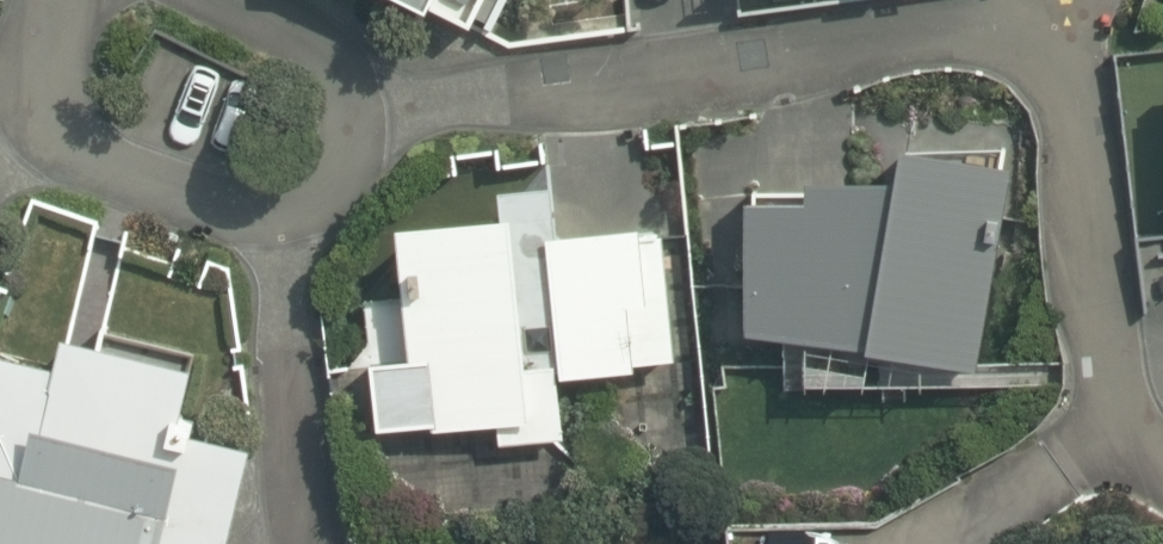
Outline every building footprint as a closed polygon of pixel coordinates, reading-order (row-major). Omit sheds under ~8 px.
[(426,13),(429,7),(471,29),(475,20),(491,28),(505,0),(400,0),(426,13)] [(976,370),(1011,168),(901,149),(894,183),(805,182),(804,204),(746,203),(744,335),(976,370)] [(506,215),(399,226),(412,350),(370,354),(378,425),(430,420),(431,430),(494,424),(496,444),(562,437),(556,380),(673,368),(660,240),(646,241),(645,226),(557,236),(551,183),(503,188),(506,215)] [(250,434),(177,418),(191,359),(59,329),(53,356),(0,344),(0,543),(226,543),(250,434)]
